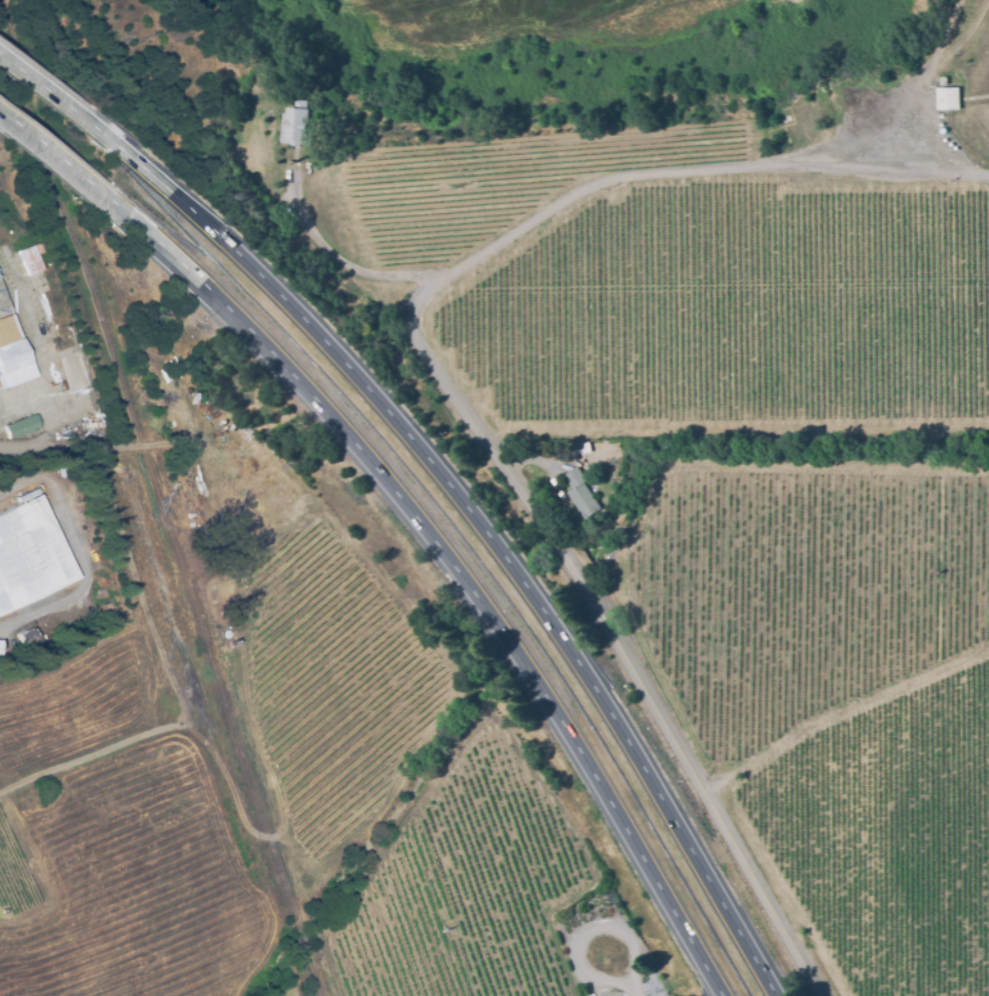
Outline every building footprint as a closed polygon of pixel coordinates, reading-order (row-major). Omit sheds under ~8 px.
[(938,110),(938,89),(959,88),(959,110),(938,110)] [(300,148),(292,147),(292,145),(281,144),(284,114),(288,114),(288,108),(294,108),(295,100),(308,101),(307,109),(309,109),(308,132),(312,132),(311,146),(300,145),(300,148)] [(37,255),(34,246),(40,244),(43,253),(37,255)] [(27,276),(18,251),(33,246),(42,271),(27,276)] [(4,386),(0,376),(0,285),(35,374),(4,386)] [(60,358),(79,351),(89,381),(70,388),(60,358)] [(9,440),(3,427),(34,415),(39,428),(9,440)] [(586,521),(567,494),(572,490),(564,478),(578,468),(587,481),(583,484),(602,510),(586,521)] [(77,579),(0,615),(0,514),(38,496),(77,579)] [(233,616),(229,602),(234,601),(238,614),(233,616)] [(22,649),(16,635),(31,628),(38,643),(22,649)]
